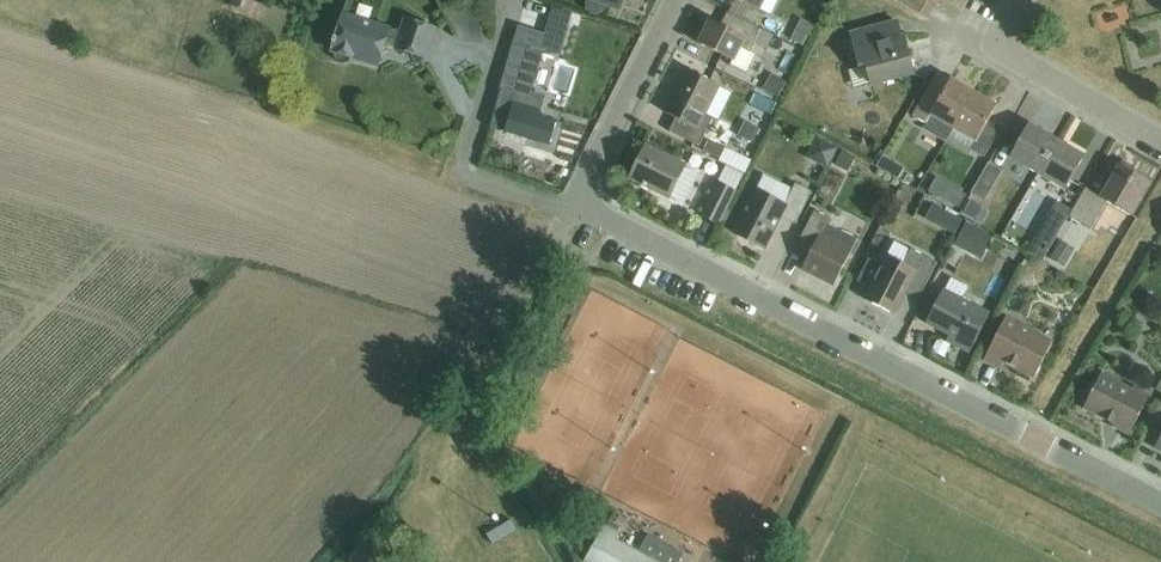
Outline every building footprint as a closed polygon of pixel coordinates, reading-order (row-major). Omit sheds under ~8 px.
[(252,12),(256,0),(237,0),(235,6),(252,12)] [(625,0),(588,0),(586,3),(586,9),(590,15),(597,17),(602,15),(607,11),(608,6),(621,10),(625,0)] [(760,12),(766,0),(736,0),(760,12)] [(921,15),(928,2),(937,7),(941,0),(895,0),(921,15)] [(520,23),(540,31),(547,14),(527,6),(520,23)] [(559,37),(575,42),(586,12),(570,7),(559,37)] [(750,53),(755,44),(768,51),(775,37),(727,13),(721,26),(710,21),(699,44),(732,61),(730,67),(747,75),(756,56),(750,53)] [(430,57),(439,32),(409,21),(404,35),(348,14),(336,48),(341,49),(336,60),(349,65),(349,60),(353,61),(354,55),(380,64),(389,42),(430,57)] [(811,43),(818,22),(803,16),(796,38),(811,43)] [(867,66),(872,86),(914,75),(904,38),(901,39),(897,23),(851,35),(860,68),(867,66)] [(498,101),(491,129),(550,146),(556,123),(538,118),(540,113),(510,104),(514,93),(527,49),(513,45),(500,89),(496,100),(498,101)] [(706,115),(720,87),(686,70),(664,113),(676,119),(670,132),(700,147),(714,119),(706,115)] [(939,76),(914,119),(926,126),(929,121),(952,134),(975,95),(952,82),(951,83),(939,76)] [(975,95),(952,134),(974,147),(971,151),(985,159),(1001,130),(990,123),(998,108),(975,95)] [(1011,160),(1038,175),(1057,142),(1029,127),(1011,160)] [(1057,142),(1038,175),(1065,191),(1084,158),(1057,142)] [(631,181),(669,200),(682,206),(699,172),(648,147),(645,146),(642,152),(645,153),(631,181)] [(987,169),(979,183),(972,194),(986,202),(1003,172),(990,164),(987,169)] [(1086,192),(1070,219),(1092,232),(1108,204),(1131,217),(1150,184),(1120,167),(1101,201),(1086,192)] [(964,206),(971,190),(939,177),(933,193),(964,206)] [(702,216),(720,225),(736,193),(718,184),(702,216)] [(754,195),(734,234),(765,250),(781,218),(796,225),(812,193),(796,185),(783,209),(754,195)] [(1059,203),(1031,252),(1030,255),(1043,262),(1073,211),(1059,203)] [(814,212),(795,250),(799,252),(809,257),(803,269),(835,286),(851,253),(858,240),(827,224),(830,220),(814,212)] [(887,257),(865,300),(895,316),(909,287),(922,294),(937,264),(911,251),(904,265),(887,257)] [(955,346),(970,354),(990,314),(944,290),(926,325),(958,340),(955,346)] [(984,362),(1001,370),(1004,364),(1034,380),(1053,343),(1006,319),(984,362)] [(1114,428),(1130,436),(1150,396),(1134,388),(1133,390),(1102,375),(1084,410),(1115,425),(1114,428)] [(1152,425),(1160,429),(1160,407),(1152,425)] [(615,539),(618,533),(606,527),(587,561),(656,561),(615,539)]
